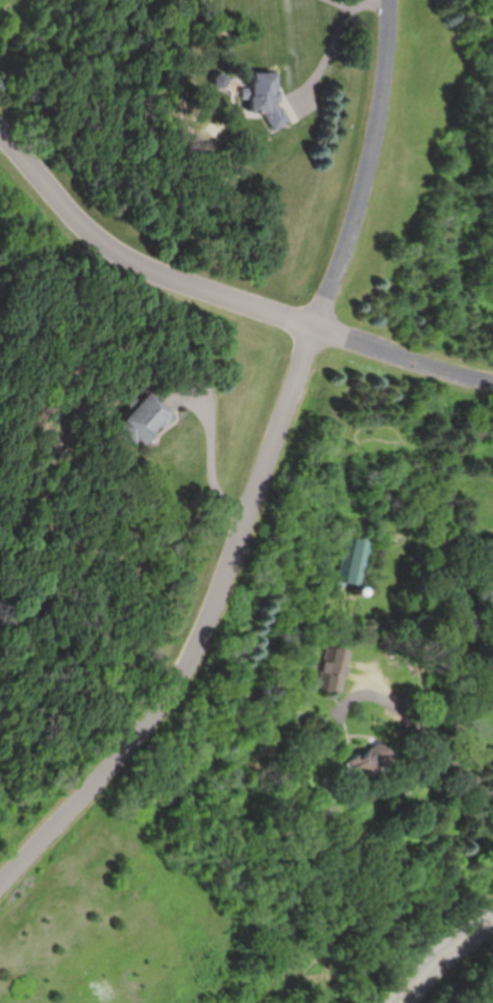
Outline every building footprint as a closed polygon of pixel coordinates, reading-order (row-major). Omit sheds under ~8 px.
[(275,74),(244,75),(244,114),(265,114),(265,127),(275,127),(275,74)] [(109,422),(133,443),(150,423),(156,429),(167,415),(136,389),(109,422)] [(369,542),(349,537),(337,583),(357,588),(369,542)] [(326,647),(317,688),(338,692),(347,651),(326,647)]
